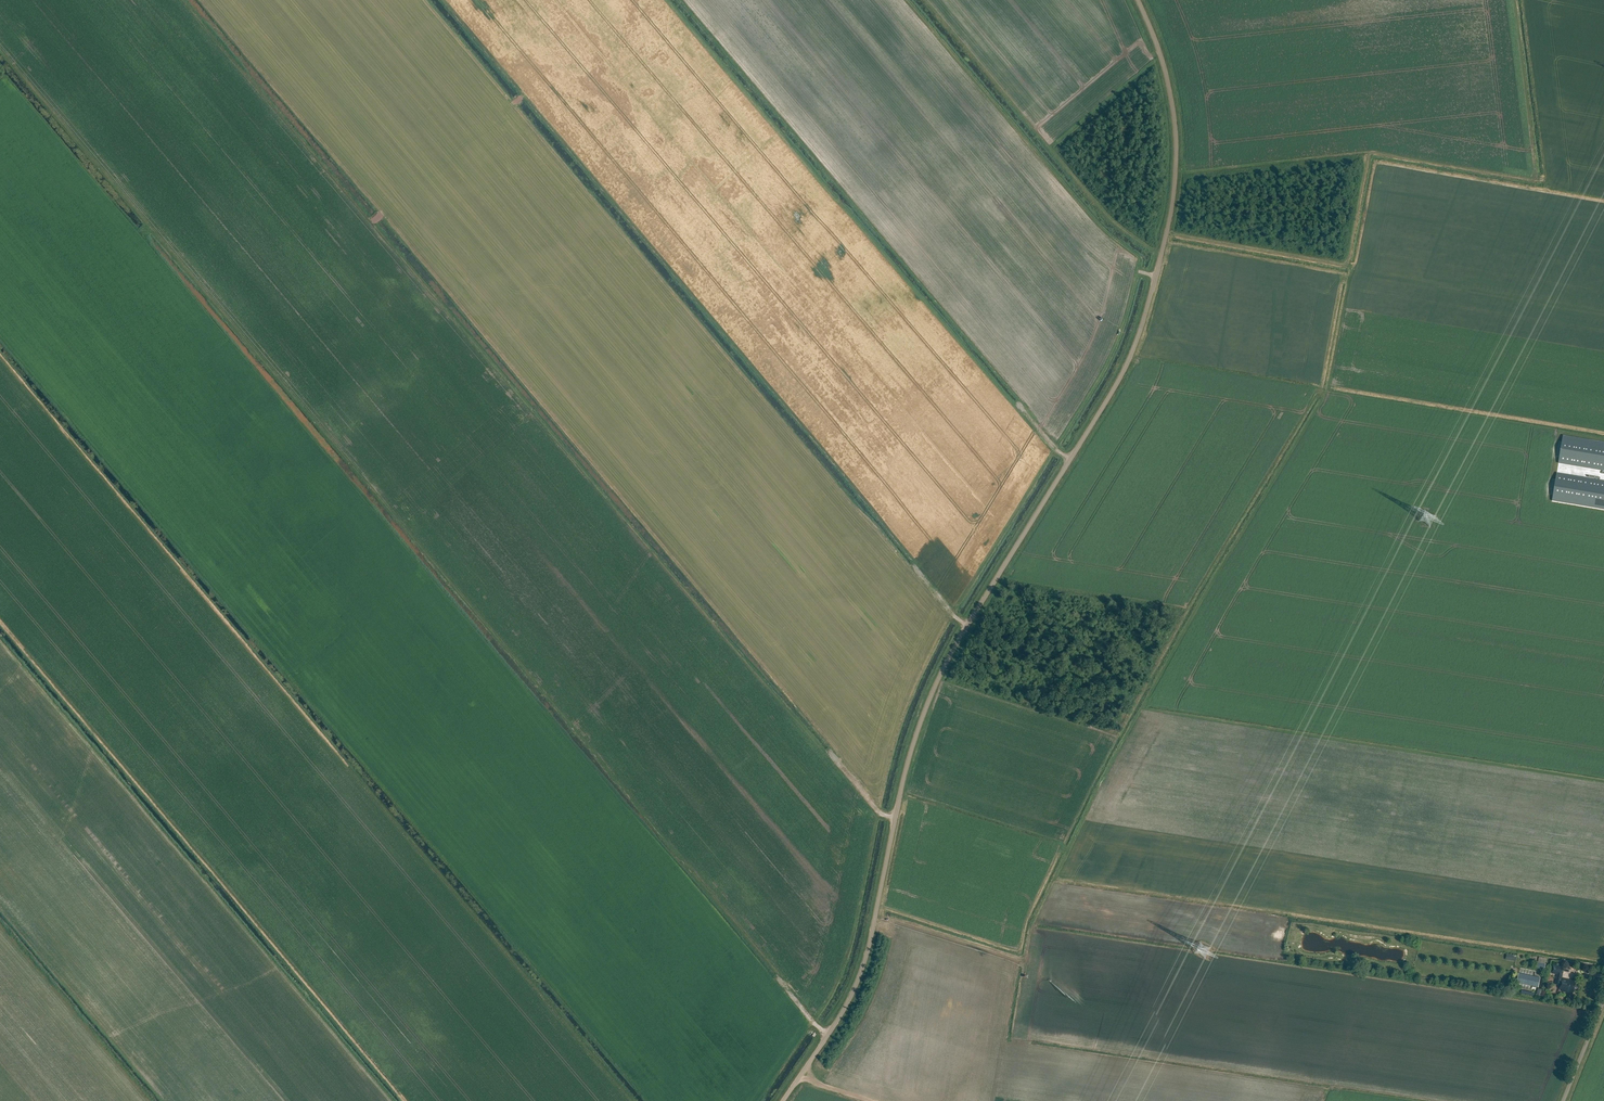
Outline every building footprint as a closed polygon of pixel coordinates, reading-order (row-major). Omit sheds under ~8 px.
[(1563,436),(1558,463),(1603,470),(1603,442),(1563,436)] [(1557,473),(1552,501),(1603,510),(1603,481),(1557,473)] [(1552,973),(1557,974),(1562,975),(1564,968),(1553,966),(1552,973)] [(1519,973),(1517,983),(1538,987),(1540,978),(1519,973)] [(1574,992),(1576,982),(1570,981),(1567,981),(1567,980),(1562,979),(1560,989),(1568,991),(1568,992),(1573,993),(1573,992),(1574,992)]
